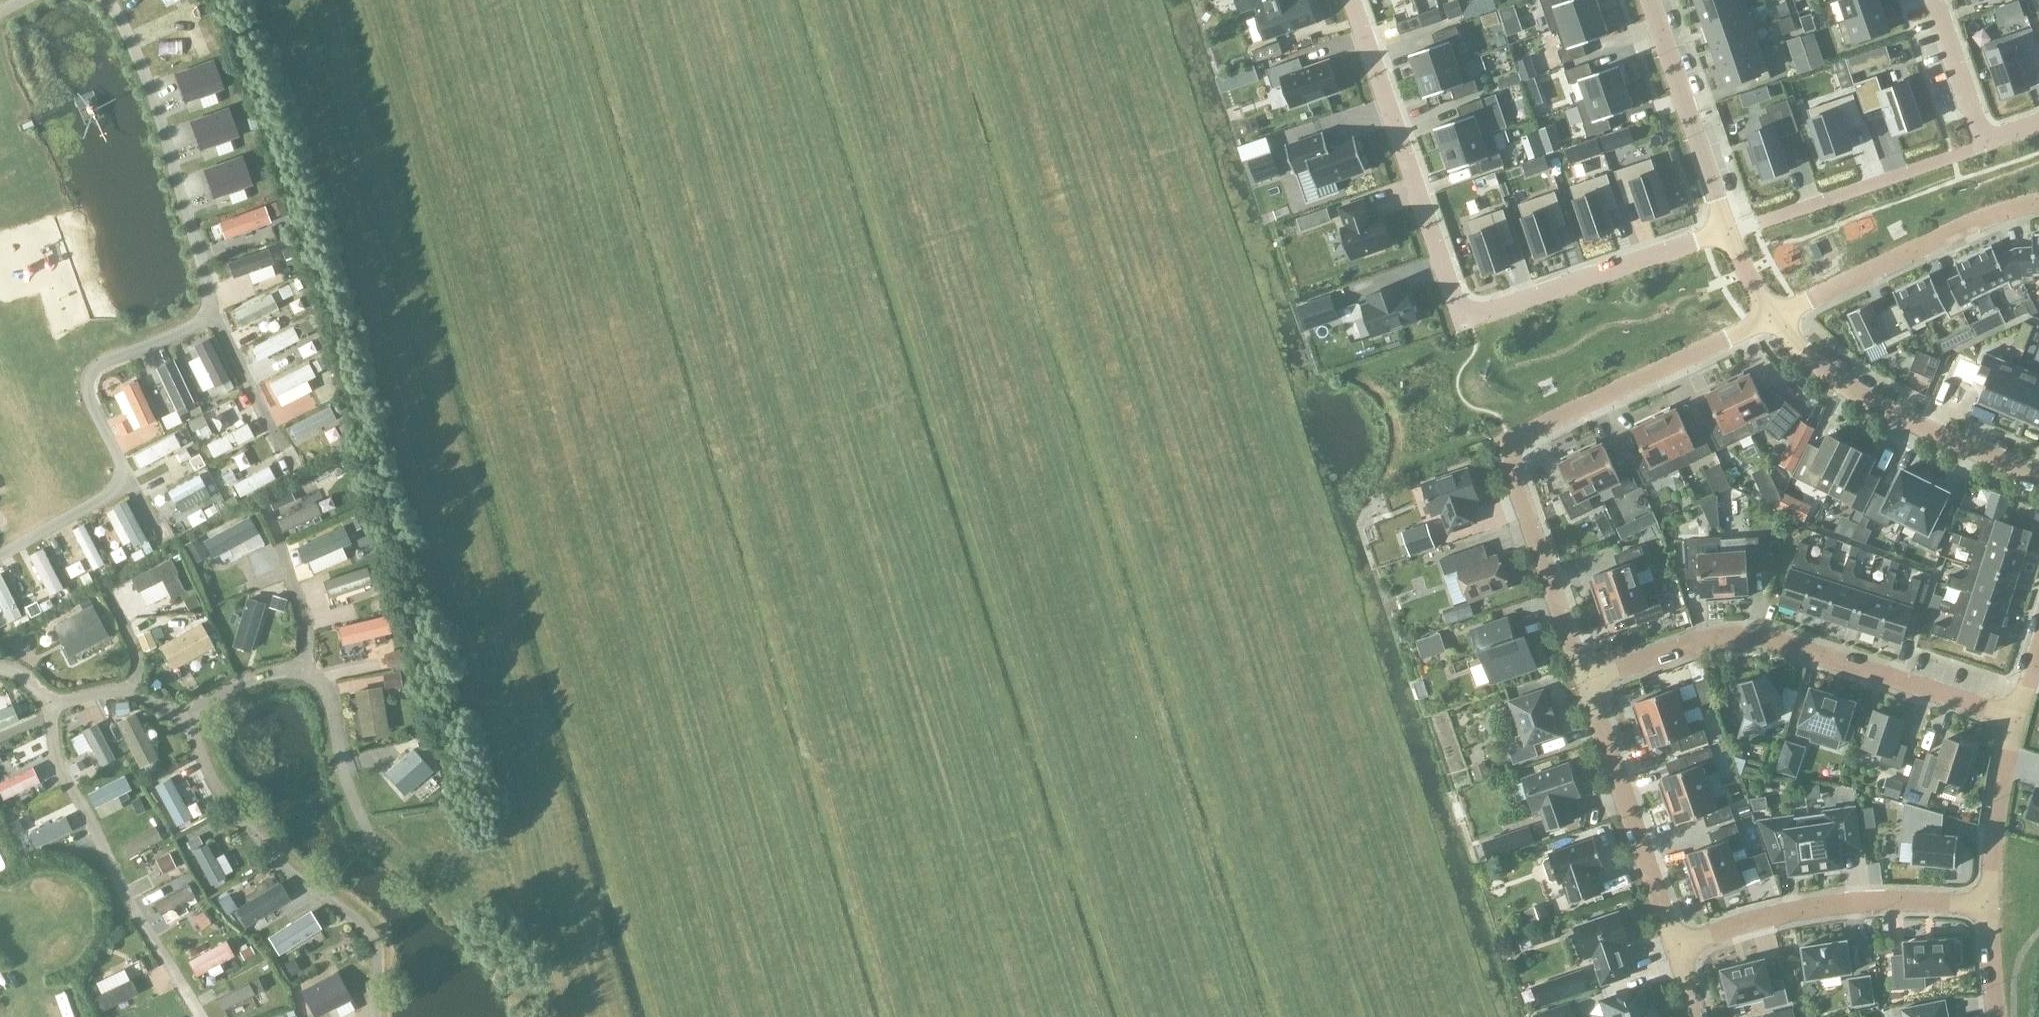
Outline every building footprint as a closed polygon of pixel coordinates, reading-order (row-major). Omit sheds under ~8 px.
[(1266,41),(1316,24),(1308,0),(1299,0),(1290,3),(1289,0),(1252,0),(1266,41)] [(1444,5),(1449,21),(1463,16),(1458,0),(1457,0),(1444,5)] [(1601,14),(1596,0),(1570,0),(1567,1),(1567,0),(1540,0),(1551,32),(1557,30),(1601,14)] [(1747,7),(1744,0),(1698,0),(1697,1),(1704,22),(1747,7)] [(1847,19),(1838,22),(1838,24),(1881,9),(1878,0),(1840,0),(1847,19)] [(1618,3),(1606,8),(1611,21),(1623,16),(1618,3)] [(1747,7),(1704,22),(1712,45),(1754,30),(1747,7)] [(1439,9),(1419,16),(1423,27),(1443,20),(1439,9)] [(1881,9),(1838,24),(1846,45),(1889,31),(1881,9)] [(1496,12),(1480,17),(1485,29),(1500,23),(1496,12)] [(1601,14),(1557,30),(1563,49),(1558,51),(1562,64),(1586,56),(1582,44),(1609,35),(1601,14)] [(1816,29),(1811,14),(1799,18),(1805,33),(1816,29)] [(1419,16),(1396,23),(1400,35),(1423,27),(1419,16)] [(1417,77),(1457,63),(1450,43),(1460,39),(1456,26),(1432,35),(1436,46),(1409,55),(1417,77)] [(2031,29),(2005,38),(2008,45),(1987,52),(2002,98),(2029,89),(2021,66),(2038,60),(2038,52),(2031,29)] [(1754,30),(1712,45),(1719,66),(1762,51),(1754,30)] [(1825,66),(1814,33),(1802,37),(1814,70),(1825,66)] [(1256,62),(1283,54),(1279,42),(1253,51),(1256,62)] [(1762,51),(1719,66),(1726,86),(1758,75),(1760,82),(1771,79),(1762,51)] [(1328,61),(1303,70),(1299,59),(1266,70),(1272,89),(1284,85),(1291,108),(1339,91),(1328,61)] [(1457,63),(1417,77),(1424,98),(1451,89),(1455,100),(1478,92),(1474,80),(1471,81),(1464,60),(1457,63)] [(212,62),(175,75),(185,103),(200,98),(215,92),(222,90),(212,62)] [(1569,84),(1579,81),(1586,100),(1577,103),(1577,104),(1627,87),(1619,65),(1593,74),(1589,63),(1564,71),(1569,84)] [(1921,125),(1907,82),(1881,91),(1876,77),(1854,85),(1864,113),(1885,106),(1895,134),(1921,125)] [(1627,87),(1577,104),(1584,124),(1583,124),(1587,137),(1611,129),(1607,118),(1634,108),(1627,87)] [(1807,110),(1823,159),(1851,149),(1842,123),(1861,117),(1853,94),(1807,110)] [(1768,114),(1759,117),(1764,130),(1749,135),(1753,146),(1748,148),(1754,164),(1758,162),(1764,179),(1789,171),(1778,138),(1789,134),(1798,131),(1787,99),(1765,107),(1768,114)] [(1435,128),(1442,150),(1493,132),(1481,100),(1457,108),(1461,119),(1435,128)] [(227,109),(190,123),(201,151),(215,145),(231,140),(237,137),(227,109)] [(1493,132),(1442,150),(1450,172),(1476,162),(1480,174),(1504,165),(1493,132)] [(1355,137),(1328,146),(1324,134),(1286,147),(1295,173),(1306,205),(1339,194),(1335,181),(1366,170),(1355,137)] [(1272,152),(1248,160),(1256,182),(1279,174),(1272,152)] [(241,158),(204,171),(215,199),(229,194),(245,188),(251,186),(241,158)] [(1669,212),(1651,159),(1614,172),(1623,198),(1635,194),(1637,201),(1644,220),(1669,212)] [(1616,200),(1607,174),(1570,187),(1588,239),(1613,231),(1607,211),(1604,204),(1616,200)] [(1564,218),(1555,192),(1518,205),(1536,257),(1562,248),(1555,229),(1553,222),(1564,218)] [(217,232),(268,220),(263,199),(212,210),(217,232)] [(1364,200),(1340,209),(1347,228),(1342,230),(1352,258),(1365,253),(1366,256),(1382,250),(1381,248),(1392,244),(1382,216),(1369,221),(1367,216),(1369,215),(1364,200)] [(1512,236),(1503,210),(1467,222),(1484,275),(1510,266),(1503,247),(1501,240),(1512,236)] [(2015,248),(2024,283),(2035,282),(2034,276),(2038,275),(2038,234),(2031,235),(2032,247),(2015,248)] [(229,272),(270,265),(266,242),(225,249),(229,272)] [(1992,246),(1973,254),(1990,291),(2009,282),(2012,289),(2024,283),(2015,248),(1997,257),(1992,246)] [(1960,274),(1948,280),(1962,312),(1975,306),(1972,300),(1990,291),(1973,254),(1955,263),(1960,274)] [(16,256),(15,271),(30,272),(30,263),(47,264),(47,258),(16,256)] [(1930,275),(1911,284),(1929,320),(1947,312),(1950,318),(1962,312),(1948,280),(1935,286),(1930,275)] [(289,276),(269,285),(274,298),(294,289),(289,276)] [(1898,303),(1885,309),(1900,342),(1913,336),(1910,329),(1929,320),(1911,284),(1893,292),(1898,303)] [(1370,303),(1362,306),(1372,337),(1417,321),(1407,291),(1400,293),(1398,286),(1367,296),(1370,303)] [(238,327),(254,325),(252,314),(273,310),(269,290),(233,296),(238,327)] [(1331,296),(1306,304),(1311,319),(1336,311),(1331,296)] [(2029,312),(2031,316),(2038,312),(2033,302),(2025,305),(2029,312)] [(1870,303),(1848,314),(1854,326),(1850,328),(1857,341),(1860,340),(1865,350),(1883,342),(1886,348),(1900,342),(1885,309),(1875,314),(1870,303)] [(2026,314),(2029,312),(2025,305),(2015,310),(2018,317),(2018,318),(2026,314)] [(252,356),(289,338),(282,323),(245,341),(252,356)] [(1942,342),(1941,374),(1964,374),(1964,342),(1942,342)] [(1918,352),(1910,370),(1932,379),(1940,361),(1918,352)] [(169,353),(155,359),(174,399),(188,392),(169,353)] [(2000,411),(2019,367),(1985,353),(1977,374),(1987,378),(1977,402),(2000,411)] [(305,356),(264,374),(272,394),(313,376),(305,356)] [(2019,367),(2000,411),(2001,411),(1999,416),(2014,422),(2016,418),(2024,421),(2038,384),(2038,375),(2019,367)] [(219,370),(207,373),(212,392),(224,389),(219,370)] [(1744,372),(1726,380),(1746,422),(1758,416),(1764,428),(1779,441),(1800,416),(1801,417),(1802,416),(1773,391),(1761,398),(1750,375),(1745,378),(1743,373),(1744,373),(1744,372)] [(137,374),(120,378),(131,425),(149,421),(137,374)] [(1746,422),(1726,380),(1708,388),(1709,390),(1710,389),(1712,393),(1707,396),(1719,420),(1708,426),(1719,449),(1739,440),(1735,431),(1748,425),(1746,422)] [(198,400),(209,394),(202,381),(191,387),(198,400)] [(2024,421),(2038,427),(2038,384),(2024,421)] [(286,419),(296,437),(337,414),(328,397),(286,419)] [(159,412),(163,422),(177,416),(173,406),(159,412)] [(1670,406),(1652,415),(1678,468),(1710,453),(1699,429),(1688,435),(1677,410),(1671,412),(1669,408),(1671,408),(1670,406)] [(211,428),(225,420),(218,408),(205,416),(211,428)] [(127,412),(111,415),(114,434),(131,431),(127,412)] [(1639,428),(1633,430),(1645,455),(1634,460),(1645,484),(1678,468),(1652,415),(1635,423),(1635,424),(1637,424),(1639,428)] [(211,454),(251,432),(242,416),(202,437),(211,454)] [(325,438),(337,432),(331,420),(319,426),(325,438)] [(1805,449),(1816,429),(1802,421),(1786,452),(1800,459),(1805,449)] [(136,465),(178,443),(170,427),(128,449),(136,465)] [(1822,476),(1834,481),(1851,447),(1828,435),(1818,455),(1805,449),(1791,476),(1815,488),(1822,476)] [(1596,441),(1579,450),(1598,491),(1611,486),(1616,497),(1637,488),(1625,464),(1615,469),(1603,445),(1598,447),(1596,443),(1597,442),(1596,441)] [(227,453),(233,465),(245,459),(239,447),(227,453)] [(1864,512),(1874,492),(1878,485),(1865,478),(1875,459),(1851,447),(1834,481),(1845,487),(1839,500),(1864,512)] [(1560,495),(1572,519),(1592,509),(1586,497),(1598,491),(1579,450),(1561,458),(1562,459),(1563,458),(1565,463),(1560,465),(1571,490),(1560,495)] [(219,469),(233,494),(272,473),(264,459),(232,475),(227,465),(219,469)] [(1468,503),(1478,499),(1468,470),(1422,485),(1432,515),(1442,511),(1449,531),(1475,522),(1468,503)] [(1892,517),(1905,523),(1925,482),(1902,470),(1888,499),(1874,492),(1864,512),(1862,515),(1887,527),(1892,517)] [(165,497),(201,485),(197,471),(160,483),(165,497)] [(1948,493),(1925,482),(1905,523),(1917,529),(1912,540),(1935,551),(1947,528),(1934,522),(1948,493)] [(1984,517),(2002,522),(2010,499),(1991,493),(1984,517)] [(123,494),(109,499),(123,536),(137,530),(123,494)] [(1812,507),(1784,494),(1776,508),(1805,522),(1812,507)] [(273,509),(278,526),(317,514),(312,497),(273,509)] [(87,512),(94,527),(102,523),(107,537),(115,533),(103,505),(87,512)] [(1836,506),(1830,520),(1846,527),(1852,514),(1836,506)] [(1981,529),(1977,541),(1977,542),(2023,556),(2031,532),(2002,522),(1984,517),(1969,512),(1966,521),(1979,525),(1981,529)] [(208,555),(256,531),(248,516),(200,540),(208,555)] [(79,517),(68,523),(86,560),(97,555),(79,517)] [(306,568),(343,556),(339,544),(349,541),(342,520),(296,535),(306,568)] [(68,549),(77,543),(64,525),(56,531),(68,549)] [(1405,541),(1410,555),(1433,547),(1428,533),(1405,541)] [(1973,553),(1970,566),(2016,580),(2023,556),(1977,542),(1977,541),(1954,534),(1951,542),(1959,545),(1971,549),(1973,553)] [(1736,553),(1722,554),(1725,600),(1745,599),(1745,598),(1743,598),(1743,593),(1749,593),(1747,566),(1759,565),(1757,539),(1735,540),(1736,553)] [(39,584),(54,577),(38,540),(22,547),(39,584)] [(265,542),(218,556),(226,581),(273,566),(265,542)] [(1706,602),(1725,600),(1722,554),(1709,555),(1708,542),(1685,543),(1687,570),(1699,569),(1701,596),(1707,595),(1707,600),(1706,600),(1706,602)] [(1780,604),(1805,612),(1824,550),(1819,566),(1807,562),(1805,557),(1809,545),(1800,542),(1780,604)] [(1589,582),(1595,601),(1639,586),(1635,573),(1647,569),(1640,547),(1615,556),(1619,567),(1593,576),(1595,582),(1591,583),(1590,582),(1589,582)] [(1805,612),(1829,620),(1848,558),(1843,573),(1831,570),(1829,565),(1833,553),(1824,550),(1805,612)] [(1458,571),(1468,601),(1508,587),(1498,557),(1471,566),(1466,551),(1439,560),(1445,575),(1458,571)] [(166,587),(168,591),(181,584),(166,553),(129,571),(142,599),(166,587)] [(319,570),(327,593),(356,584),(356,585),(367,581),(359,556),(319,570)] [(1829,620),(1853,627),(1867,581),(1855,577),(1853,573),(1857,560),(1848,558),(1829,620)] [(1949,576),(1946,585),(2008,604),(2016,580),(1970,566),(1966,578),(1961,580),(1949,576)] [(1853,627),(1877,635),(1896,573),(1888,570),(1884,583),(1880,585),(1867,581),(1853,627)] [(1901,643),(1915,601),(1923,603),(1929,585),(1921,582),(1921,581),(1912,578),(1908,590),(1904,593),(1892,589),(1897,573),(1896,573),(1877,635),(1901,643)] [(13,600),(0,577),(0,607),(13,600)] [(101,592),(108,606),(130,594),(123,580),(101,592)] [(1595,601),(1602,619),(1603,619),(1602,617),(1607,616),(1609,621),(1634,613),(1638,624),(1663,616),(1652,581),(1639,586),(1595,601)] [(1662,606),(1682,599),(1676,583),(1656,590),(1662,606)] [(1941,600),(1939,609),(2000,628),(2008,604),(1946,585),(1962,590),(1958,602),(1954,604),(1941,600)] [(1514,595),(1522,615),(1538,609),(1530,589),(1514,595)] [(244,590),(229,642),(246,647),(261,595),(244,590)] [(88,597),(48,617),(71,663),(88,655),(82,642),(104,631),(88,597)] [(1474,616),(1469,602),(1443,611),(1448,625),(1474,616)] [(334,611),(335,633),(385,630),(384,608),(334,611)] [(145,624),(166,623),(165,609),(145,611),(145,624)] [(1993,653),(2000,628),(1939,609),(1938,609),(1954,614),(1950,626),(1946,628),(1934,624),(1931,633),(1993,653)] [(156,636),(170,666),(212,646),(198,616),(156,636)] [(1472,632),(1480,654),(1482,654),(1492,682),(1535,668),(1525,637),(1514,641),(1507,620),(1472,632)] [(144,622),(132,627),(139,644),(150,640),(144,622)] [(1429,650),(1431,656),(1445,651),(1439,633),(1416,641),(1420,653),(1429,650)] [(399,658),(398,642),(378,644),(380,683),(400,682),(399,658)] [(351,655),(353,668),(374,666),(372,653),(351,655)] [(1670,660),(1674,677),(1685,674),(1680,657),(1670,660)] [(383,725),(378,678),(351,681),(356,729),(383,725)] [(1638,727),(1685,711),(1714,701),(1706,679),(1693,683),(1698,697),(1683,702),(1679,688),(1636,703),(1638,708),(1634,710),(1633,708),(1632,709),(1638,727)] [(1759,679),(1737,686),(1747,716),(1743,729),(1765,736),(1770,721),(1780,717),(1790,721),(1799,692),(1785,687),(1782,697),(1772,694),(1767,682),(1759,679)] [(1534,744),(1558,736),(1552,717),(1553,716),(1550,706),(1549,707),(1543,691),(1509,702),(1521,735),(1516,737),(1519,748),(1509,751),(1514,765),(1538,756),(1534,744)] [(1803,724),(1800,733),(1810,736),(1812,727),(1841,736),(1841,737),(1842,737),(1843,736),(1842,736),(1852,705),(1853,704),(1852,703),(1851,704),(1837,699),(1837,698),(1828,695),(1827,696),(1813,691),(1812,691),(1811,692),(1812,692),(1802,723),(1801,724),(1803,724)] [(16,718),(7,695),(0,698),(0,725),(16,718)] [(131,704),(114,711),(136,763),(153,756),(131,704)] [(1685,711),(1638,727),(1645,746),(1646,745),(1645,744),(1650,742),(1652,748),(1677,739),(1681,751),(1706,742),(1699,720),(1689,723),(1685,711)] [(1900,770),(1907,747),(1896,743),(1904,721),(1875,711),(1863,748),(1882,754),(1879,763),(1900,770)] [(77,721),(93,754),(107,747),(91,714),(77,721)] [(404,791),(431,765),(407,739),(380,766),(404,791)] [(1968,760),(1973,761),(1978,744),(1961,739),(1960,743),(1947,739),(1938,766),(1926,762),(1919,785),(1941,792),(1945,779),(1961,784),(1968,760)] [(1786,741),(1777,770),(1797,776),(1806,747),(1786,741)] [(1658,784),(1664,803),(1708,788),(1703,775),(1716,771),(1709,750),(1684,758),(1688,769),(1662,778),(1664,784),(1659,785),(1659,784),(1658,784)] [(0,769),(0,793),(37,781),(30,759),(0,769)] [(1564,801),(1579,796),(1569,764),(1523,780),(1534,811),(1541,809),(1548,830),(1573,821),(1568,808),(1566,809),(1564,801)] [(120,768),(84,783),(93,804),(129,788),(120,768)] [(170,818),(185,811),(166,770),(150,777),(170,818)] [(1904,783),(1887,777),(1881,795),(1898,800),(1904,783)] [(22,815),(62,793),(55,781),(15,802),(22,815)] [(1708,788),(1664,803),(1670,821),(1672,821),(1671,819),(1676,818),(1677,824),(1703,815),(1707,826),(1732,818),(1725,796),(1712,801),(1708,788)] [(1931,796),(1909,789),(1905,802),(1927,809),(1931,796)] [(2036,789),(2027,817),(2038,821),(2038,790),(2036,789)] [(1913,863),(1953,867),(1956,837),(1939,835),(1941,816),(1905,805),(1902,841),(1915,842),(1913,863)] [(1824,813),(1811,815),(1817,871),(1825,870),(1826,875),(1839,873),(1838,868),(1842,868),(1838,843),(1858,840),(1854,808),(1824,812),(1824,813)] [(1876,827),(1873,808),(1861,809),(1864,829),(1876,827)] [(33,819),(39,839),(67,830),(60,809),(33,819)] [(1807,872),(1817,871),(1811,815),(1792,818),(1792,817),(1760,822),(1771,853),(1787,850),(1790,874),(1794,874),(1795,878),(1808,877),(1807,872)] [(1503,827),(1508,843),(1528,837),(1523,821),(1503,827)] [(1684,860),(1690,879),(1734,864),(1729,851),(1742,846),(1735,825),(1710,834),(1713,845),(1688,854),(1690,859),(1685,861),(1685,859),(1684,860)] [(1591,873),(1604,869),(1594,838),(1548,854),(1549,857),(1545,858),(1543,863),(1549,881),(1553,883),(1558,882),(1559,884),(1562,883),(1570,904),(1600,894),(1595,880),(1593,881),(1591,873)] [(153,849),(161,868),(174,863),(166,844),(153,849)] [(1765,853),(1734,864),(1690,879),(1696,897),(1697,896),(1697,895),(1701,893),(1703,899),(1746,885),(1741,871),(1755,866),(1760,880),(1773,875),(1765,853)] [(1605,884),(1625,878),(1623,870),(1603,875),(1605,884)] [(243,921),(288,896),(275,874),(231,898),(243,921)] [(163,918),(195,905),(184,878),(151,891),(163,918)] [(78,922),(87,921),(84,897),(75,898),(78,922)] [(275,948),(317,921),(305,902),(263,929),(275,948)] [(1551,920),(1546,904),(1524,911),(1529,927),(1551,920)] [(1602,984),(1629,975),(1622,954),(1620,955),(1618,947),(1629,943),(1618,913),(1575,928),(1585,958),(1592,956),(1602,984)] [(222,933),(183,952),(191,968),(230,949),(222,933)] [(1847,941),(1802,948),(1807,980),(1851,973),(1847,941)] [(1907,956),(1893,957),(1894,989),(1925,987),(1924,974),(1955,972),(1954,961),(1960,961),(1959,945),(1953,946),(1953,941),(1906,944),(1907,956)] [(1719,974),(1723,989),(1727,989),(1731,1004),(1762,995),(1766,1009),(1788,1003),(1782,980),(1770,983),(1764,960),(1722,971),(1723,974),(1719,974)] [(220,1004),(259,986),(253,971),(213,988),(220,1004)] [(304,991),(318,1016),(336,1008),(350,1000),(352,999),(339,973),(304,991)] [(1869,977),(1848,980),(1852,1006),(1873,1003),(1869,977)] [(1547,1004),(1581,993),(1575,978),(1551,986),(1552,990),(1543,993),(1547,1004)] [(1607,1013),(1603,1016),(1659,1016),(1655,1005),(1651,1006),(1645,988),(1603,1002),(1607,1013)] [(1940,1002),(1901,1010),(1903,1016),(1944,1016),(1940,1002)] [(1569,1004),(1535,1016),(1573,1016),(1569,1004)] [(1792,1009),(1764,1016),(1794,1016),(1792,1009)]
